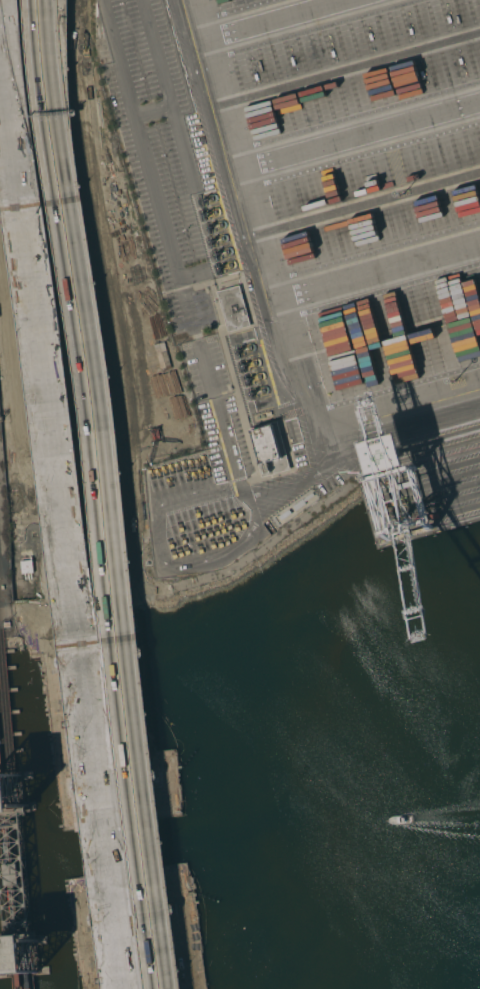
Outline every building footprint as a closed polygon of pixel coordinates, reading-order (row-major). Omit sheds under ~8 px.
[(217,291),(239,285),(250,325),(228,332),(217,291)] [(251,431),(273,425),(282,458),(260,464),(251,431)]
